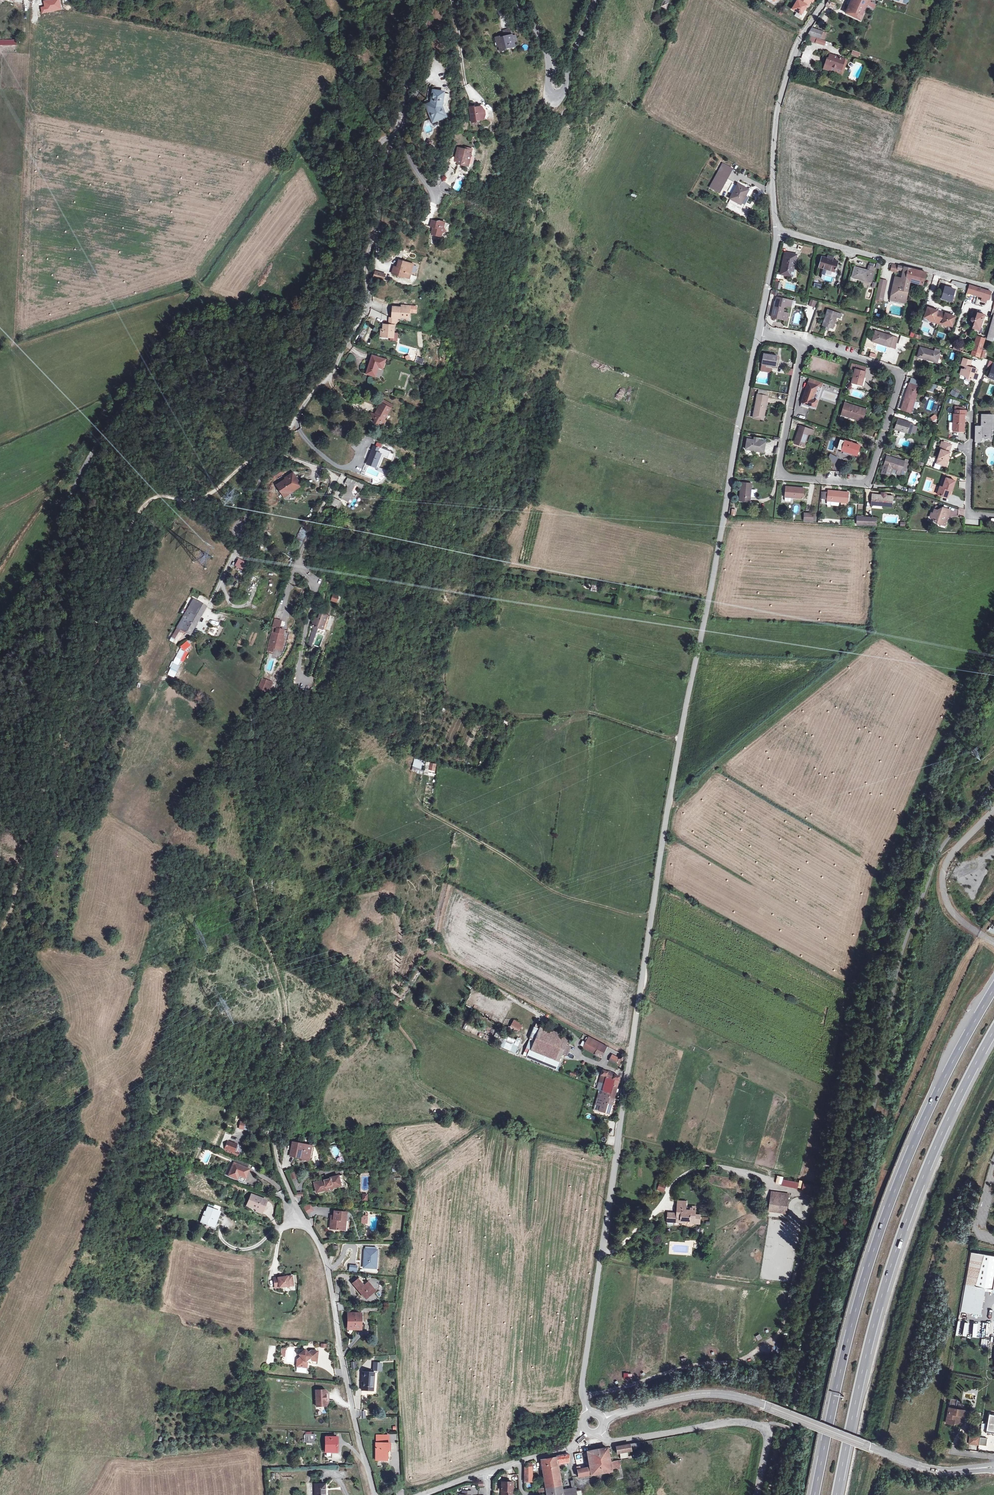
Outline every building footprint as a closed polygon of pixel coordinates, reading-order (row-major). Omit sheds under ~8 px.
[(664,9),(666,5),(664,4),(666,0),(662,0),(661,2),(660,2),(658,7),(664,9)] [(802,0),(799,0),(797,3),(794,1),(788,10),(797,16),(803,7),(804,8),(807,3),(802,0)] [(872,0),(855,0),(850,9),(848,13),(856,17),(860,19),(863,20),(866,15),(865,15),(872,0)] [(821,38),(823,39),(826,32),(815,28),(811,35),(813,35),(821,38)] [(501,46),(508,45),(507,42),(511,41),(509,33),(496,36),(495,34),(491,35),(493,44),(495,44),(496,49),(502,48),(501,46)] [(829,64),(828,69),(834,70),(835,66),(844,69),(847,59),(833,54),(830,64),(829,64)] [(835,66),(834,70),(845,74),(846,70),(850,60),(847,59),(844,69),(835,66)] [(438,121),(442,120),(440,115),(444,113),(441,105),(441,100),(440,100),(441,91),(430,90),(430,93),(428,93),(428,98),(430,98),(430,103),(427,104),(428,107),(427,107),(428,111),(430,110),(434,121),(437,119),(438,121)] [(472,107),(466,107),(466,121),(472,121),(472,120),(480,120),(483,116),(483,113),(480,109),(472,108),(472,107)] [(461,152),(457,151),(455,157),(454,164),(457,165),(457,166),(466,169),(469,156),(466,156),(467,153),(462,152),(461,152)] [(719,165),(707,189),(717,194),(729,170),(719,165)] [(726,193),(730,196),(734,188),(730,185),(727,191),(726,193)] [(727,200),(729,201),(737,206),(743,196),(745,192),(745,191),(736,187),(735,186),(734,188),(730,196),(727,200)] [(436,225),(429,223),(427,228),(430,229),(428,236),(438,239),(439,236),(443,233),(441,229),(442,225),(436,223),(436,225)] [(808,249),(806,258),(815,260),(817,251),(808,249)] [(795,279),(796,280),(798,274),(801,260),(789,258),(785,277),(795,279)] [(390,273),(402,277),(403,273),(408,275),(411,264),(397,259),(395,266),(392,265),(390,273)] [(827,259),(825,269),(840,273),(843,264),(827,259)] [(893,300),(890,299),(889,303),(903,307),(905,298),(910,282),(913,269),(893,264),(891,271),(896,273),(897,271),(903,273),(901,280),(896,278),(891,295),(894,296),(893,300)] [(855,267),(852,277),(871,283),(874,273),(873,273),(874,267),(868,266),(867,271),(855,267)] [(913,269),(910,282),(922,285),(925,272),(913,269)] [(382,280),(384,273),(374,270),(372,276),(382,280)] [(881,280),(876,301),(883,302),(888,282),(881,280)] [(970,292),(985,297),(987,289),(972,284),(970,292)] [(944,297),(954,300),(958,288),(948,285),(944,297)] [(987,289),(985,297),(985,298),(988,299),(990,297),(991,297),(993,291),(987,289)] [(778,301),(774,318),(785,320),(788,307),(793,308),(795,300),(784,298),(785,296),(780,296),(779,301),(778,301)] [(417,306),(391,305),(391,317),(388,317),(388,323),(397,324),(397,319),(410,319),(410,314),(417,314),(417,306)] [(931,306),(927,315),(932,317),(932,318),(940,321),(944,312),(940,310),(940,309),(931,306)] [(831,311),(826,326),(836,329),(839,319),(844,320),(845,316),(831,311)] [(976,322),(975,327),(982,329),(987,314),(978,311),(977,314),(978,315),(978,316),(976,316),(975,317),(974,318),(974,320),(974,321),(976,322)] [(948,313),(944,312),(940,321),(949,324),(950,323),(954,325),(958,315),(948,312),(948,313)] [(380,340),(397,340),(398,332),(395,332),(395,324),(380,324),(380,340)] [(878,330),(875,339),(893,345),(898,347),(901,338),(896,336),(878,330)] [(981,356),(987,337),(979,335),(974,353),(981,356)] [(953,350),(961,351),(964,342),(956,340),(953,350)] [(924,345),(921,355),(940,360),(943,350),(924,345)] [(767,351),(765,362),(779,365),(781,354),(767,351)] [(385,361),(372,357),(366,374),(376,377),(379,368),(383,369),(385,361)] [(963,368),(962,373),(966,374),(966,376),(971,378),(973,377),(978,378),(980,373),(978,373),(979,368),(971,366),(974,360),(965,357),(963,363),(966,364),(965,368),(963,368)] [(853,381),(863,384),(867,371),(858,368),(853,381)] [(814,377),(812,381),(821,384),(825,385),(827,381),(814,377)] [(812,381),(805,400),(818,404),(820,399),(816,398),(821,384),(812,381)] [(903,408),(914,411),(922,385),(912,382),(903,408)] [(929,383),(927,391),(934,393),(937,385),(929,383)] [(949,394),(957,398),(959,393),(952,389),(949,394)] [(756,418),(767,420),(771,398),(759,397),(756,418)] [(843,414),(848,415),(848,413),(858,416),(857,418),(865,420),(869,408),(861,405),(860,408),(851,404),(852,402),(848,401),(843,414)] [(371,411),(369,415),(385,424),(387,419),(385,417),(391,407),(381,402),(377,409),(379,409),(377,414),(371,411)] [(967,414),(968,414),(969,410),(958,409),(958,413),(956,413),(955,430),(966,431),(967,414)] [(978,426),(977,441),(983,441),(983,437),(992,437),(993,429),(993,415),(984,414),(984,426),(978,426)] [(900,418),(898,428),(918,434),(921,424),(900,418)] [(802,424),(796,442),(807,446),(811,433),(815,434),(816,429),(802,424)] [(846,439),(843,450),(859,455),(862,444),(846,439)] [(752,440),(751,450),(768,453),(770,443),(752,440)] [(943,447),(938,462),(949,465),(951,460),(950,460),(953,451),(951,450),(954,443),(946,441),(944,448),(943,447)] [(357,451),(359,446),(353,443),(350,448),(357,451)] [(374,468),(379,454),(384,456),(386,451),(377,448),(377,449),(371,446),(364,464),(372,467),(374,468)] [(384,456),(379,454),(374,468),(375,468),(380,456),(385,458),(387,452),(386,451),(384,456)] [(835,464),(838,457),(830,453),(827,461),(835,464)] [(887,464),(886,469),(893,471),(895,467),(899,468),(898,472),(903,473),(908,460),(889,454),(886,464),(887,464)] [(277,469),(271,476),(273,479),(281,473),(277,469)] [(282,479),(282,480),(290,475),(297,486),(282,497),(282,498),(298,487),(290,474),(282,479)] [(282,480),(274,486),(282,497),(297,486),(290,475),(282,480)] [(348,492),(349,491),(351,492),(354,486),(359,489),(360,485),(354,482),(351,480),(345,477),(342,484),(346,485),(344,488),(345,488),(340,498),(345,501),(349,493),(348,492)] [(943,486),(940,494),(950,497),(952,492),(954,492),(958,481),(949,478),(946,487),(943,486)] [(745,500),(755,502),(758,484),(747,482),(745,500)] [(786,485),(785,496),(786,496),(785,499),(786,500),(790,500),(791,500),(791,496),(804,497),(805,487),(786,485)] [(830,489),(830,491),(829,499),(829,500),(833,500),(841,501),(848,502),(850,491),(830,489)] [(874,494),(873,504),(894,506),(894,496),(874,494)] [(332,499),(330,505),(336,508),(339,502),(332,499)] [(940,521),(948,524),(954,508),(946,506),(944,509),(939,507),(936,513),(935,512),(934,516),(936,517),(937,519),(941,520),(940,521)] [(811,521),(813,513),(804,511),(802,519),(811,521)] [(301,528),(294,546),(301,549),(307,530),(301,528)] [(246,558),(248,554),(239,548),(237,552),(246,558)] [(234,567),(243,571),(247,563),(238,558),(234,567)] [(330,601),(336,603),(339,596),(332,594),(330,601)] [(187,603),(174,628),(180,632),(187,635),(202,607),(195,603),(193,606),(187,603)] [(311,617),(312,618),(317,619),(322,621),(326,610),(324,610),(325,606),(319,604),(318,610),(314,609),(311,617)] [(311,638),(317,619),(312,618),(309,638),(311,638)] [(209,626),(207,634),(214,637),(217,629),(209,626)] [(168,637),(175,641),(180,632),(174,628),(168,637)] [(279,633),(272,631),(269,644),(278,646),(280,638),(279,637),(279,633)] [(178,646),(170,662),(174,665),(181,651),(184,653),(189,648),(185,643),(187,642),(185,640),(178,646)] [(302,688),(304,682),(295,679),(293,685),(302,688)] [(414,758),(411,772),(420,773),(423,760),(414,758)] [(510,1027),(519,1032),(523,1025),(513,1020),(510,1027)] [(572,1038),(545,1026),(530,1058),(557,1071),(564,1055),(568,1057),(573,1047),(571,1046),(572,1043),(570,1042),(572,1038)] [(500,1046),(515,1054),(522,1039),(517,1037),(516,1040),(506,1035),(500,1046)] [(585,1042),(596,1049),(600,1041),(589,1035),(585,1042)] [(602,1052),(606,1044),(600,1041),(596,1049),(602,1052)] [(594,1054),(596,1049),(585,1042),(582,1048),(594,1054)] [(603,1053),(602,1052),(596,1049),(594,1054),(601,1058),(603,1053)] [(603,1082),(600,1090),(606,1092),(606,1095),(612,1097),(618,1075),(601,1069),(597,1080),(603,1082)] [(600,1090),(597,1103),(600,1104),(598,1110),(608,1113),(613,1097),(612,1097),(606,1095),(606,1092),(600,1090)] [(237,1143),(229,1140),(225,1149),(230,1151),(232,1148),(235,1149),(237,1143)] [(309,1151),(310,1145),(292,1141),(289,1155),(306,1158),(308,1151),(309,1151)] [(314,1146),(310,1145),(309,1151),(308,1151),(306,1158),(305,1160),(310,1161),(314,1146)] [(336,1145),(330,1148),(333,1157),(340,1154),(336,1145)] [(237,1157),(229,1175),(245,1181),(250,1168),(248,1167),(250,1163),(237,1157)] [(340,1174),(336,1175),(338,1184),(330,1186),(330,1189),(343,1186),(340,1174)] [(324,1190),(330,1189),(330,1186),(338,1184),(336,1175),(327,1177),(327,1179),(322,1181),(322,1180),(312,1182),(314,1191),(324,1189),(324,1190)] [(797,1189),(798,1182),(783,1179),(783,1177),(777,1175),(775,1184),(797,1189)] [(664,1192),(667,1184),(660,1182),(657,1190),(664,1192)] [(805,1196),(812,1198),(814,1186),(803,1183),(801,1191),(806,1192),(805,1196)] [(249,1204),(258,1208),(263,1210),(267,1200),(253,1195),(249,1204)] [(787,1211),(787,1198),(772,1197),(771,1210),(787,1211)] [(688,1219),(694,1220),(698,1220),(698,1223),(703,1224),(703,1216),(698,1216),(698,1214),(699,1206),(693,1206),(693,1209),(690,1209),(690,1201),(681,1200),(680,1212),(682,1212),(682,1213),(672,1212),(672,1221),(685,1222),(685,1219),(688,1219)] [(216,1218),(221,1205),(215,1202),(212,1207),(206,1206),(201,1220),(213,1225),(215,1221),(216,1221),(217,1219),(216,1218)] [(315,1211),(311,1203),(303,1206),(307,1214),(315,1211)] [(329,1228),(340,1230),(342,1221),(345,1221),(346,1214),(334,1211),(333,1219),(330,1219),(329,1228)] [(361,1265),(373,1266),(375,1248),(364,1247),(361,1265)] [(965,1282),(973,1283),(984,1251),(971,1249),(965,1282)] [(985,1285),(992,1287),(993,1273),(993,1253),(984,1251),(973,1283),(985,1285)] [(292,1274),(274,1276),(275,1286),(293,1284),(292,1274)] [(354,1284),(365,1298),(373,1291),(367,1283),(365,1285),(360,1279),(354,1284)] [(973,1283),(965,1282),(960,1309),(981,1312),(985,1285),(973,1283)] [(348,1328),(361,1329),(361,1314),(348,1313),(348,1328)] [(316,1350),(309,1349),(306,1351),(304,1348),(298,1352),(300,1355),(296,1358),(295,1364),(304,1365),(305,1360),(304,1358),(307,1356),(309,1358),(314,1359),(316,1350)] [(382,1363),(374,1362),(373,1370),(382,1371),(382,1363)] [(361,1390),(372,1392),(375,1373),(364,1371),(361,1390)] [(325,1388),(315,1388),(316,1404),(326,1404),(325,1399),(325,1392),(325,1388)] [(954,1420),(963,1421),(964,1411),(955,1409),(957,1400),(950,1398),(946,1423),(953,1424),(954,1423),(954,1420)] [(985,1429),(993,1431),(993,1415),(988,1414),(985,1429)] [(303,1430),(303,1439),(312,1439),(312,1430),(303,1430)] [(323,1450),(334,1450),(335,1434),(323,1433),(323,1450)] [(374,1434),(374,1457),(384,1457),(384,1453),(389,1453),(389,1446),(387,1446),(387,1439),(386,1439),(386,1434),(374,1434)] [(978,1445),(979,1438),(969,1436),(968,1444),(978,1445)] [(632,1451),(631,1445),(618,1447),(618,1453),(632,1451)] [(609,1448),(598,1450),(600,1464),(611,1463),(609,1448)] [(591,1466),(600,1464),(598,1450),(589,1452),(591,1466)] [(558,1457),(559,1464),(569,1462),(570,1455),(558,1457)] [(545,1488),(562,1486),(559,1464),(558,1457),(542,1460),(547,1486),(545,1486),(545,1488)] [(621,1470),(620,1461),(611,1463),(612,1471),(621,1470)] [(600,1464),(602,1474),(612,1472),(612,1471),(611,1463),(600,1464)] [(602,1474),(600,1464),(591,1466),(591,1467),(592,1475),(602,1474)] [(592,1475),(591,1467),(580,1469),(580,1467),(578,1467),(579,1477),(592,1475)] [(502,1482),(501,1492),(503,1492),(503,1494),(512,1494),(513,1483),(502,1482)] [(315,1483),(315,1494),(326,1494),(326,1483),(315,1483)] [(562,1491),(562,1486),(545,1488),(544,1488),(544,1492),(548,1491),(548,1494),(563,1494),(562,1491)]
